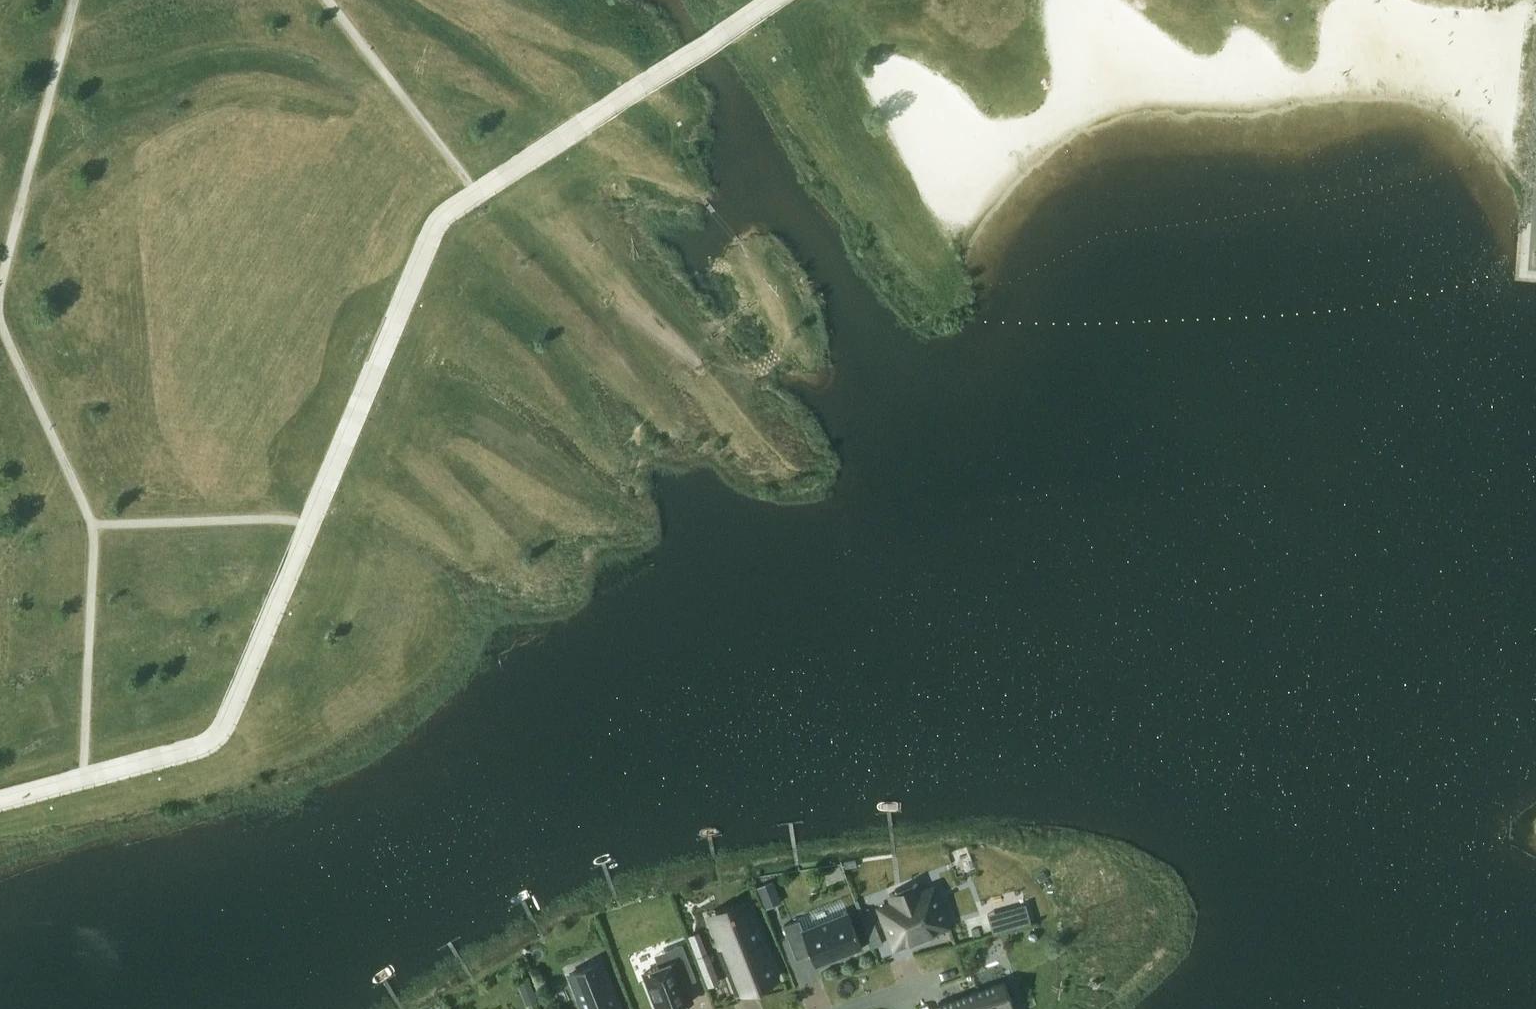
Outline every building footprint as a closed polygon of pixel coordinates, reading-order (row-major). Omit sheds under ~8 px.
[(845,860),(845,863),(846,868),(857,867),(856,863),(855,859),(845,860)] [(1047,877),(1044,871),(1039,874),(1041,876),(1039,878),(1041,881),(1047,877)] [(773,880),(757,886),(766,907),(782,901),(773,880)] [(892,902),(879,907),(890,935),(894,947),(908,941),(949,925),(934,886),(920,891),(917,883),(889,894),(892,902)] [(753,987),(775,978),(748,907),(734,913),(734,912),(730,913),(731,914),(720,918),(730,944),(720,948),(728,968),(744,962),(753,987)] [(799,919),(784,925),(797,958),(811,953),(816,964),(862,945),(848,911),(803,929),(799,919)] [(871,911),(861,914),(873,946),(883,942),(871,911)] [(692,932),(698,952),(708,949),(702,929),(692,932)] [(675,960),(645,971),(659,1008),(671,1008),(691,1001),(680,971),(691,966),(682,944),(670,949),(675,960)] [(709,953),(698,957),(706,978),(717,974),(709,953)] [(602,961),(570,973),(584,1008),(620,1008),(602,961)] [(934,1008),(935,1008),(1015,1008),(1011,999),(1005,982),(934,1008)] [(524,995),(528,1005),(539,1000),(535,991),(524,995)]
